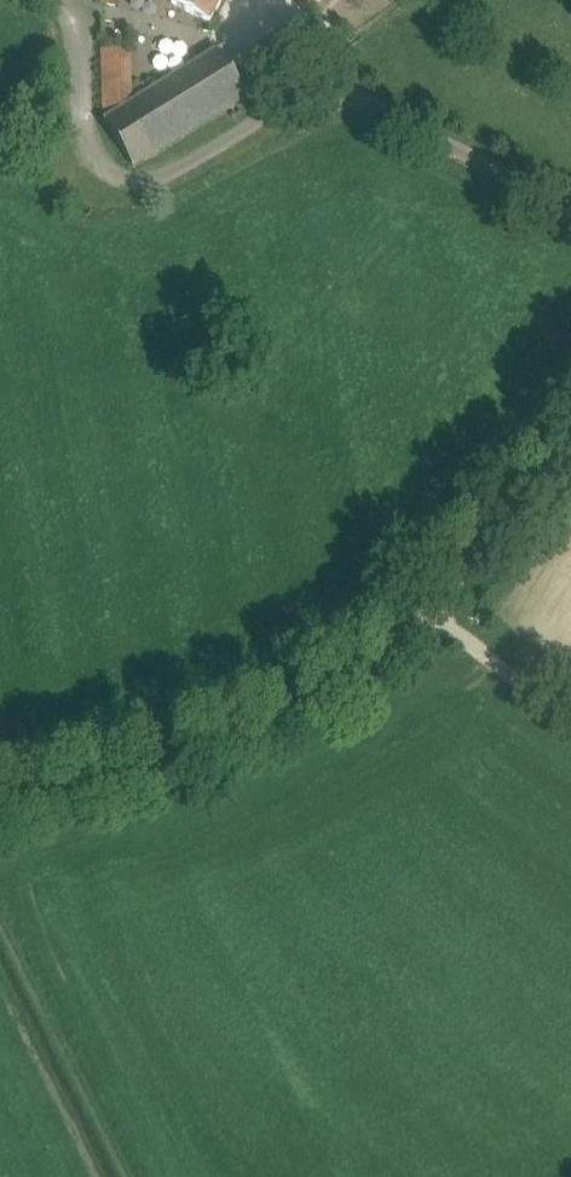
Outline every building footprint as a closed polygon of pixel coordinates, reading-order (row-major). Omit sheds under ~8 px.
[(210,24),(223,0),(165,0),(210,24)] [(248,96),(219,49),(132,103),(131,47),(102,49),(105,120),(134,167),(248,96)] [(472,617),(479,622),(485,614),(478,609),(472,617)]
